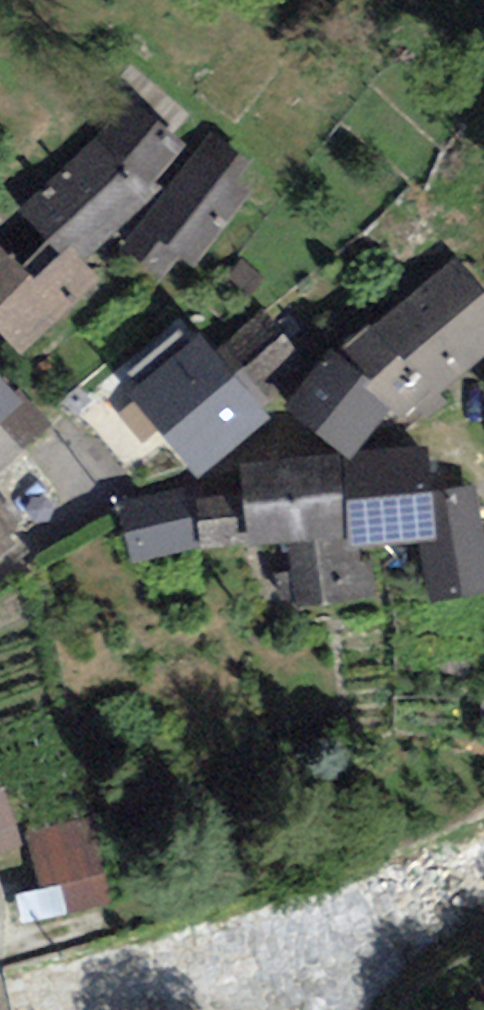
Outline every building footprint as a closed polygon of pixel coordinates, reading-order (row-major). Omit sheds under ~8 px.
[(186,146),(130,99),(96,138),(15,210),(22,218),(0,237),(0,335),(21,356),(100,281),(83,261),(164,190),(156,184),(186,146)] [(248,164),(210,136),(122,251),(158,278),(177,255),(191,266),(246,195),(232,184),(248,164)] [(397,303),(459,377),(483,356),(483,294),(452,257),(397,303)] [(405,423),(459,377),(397,303),(342,349),(405,423)] [(214,351),(257,404),(304,366),(261,313),(214,351)] [(126,394),(198,479),(269,416),(257,404),(214,351),(199,335),(126,394)] [(391,411),(329,355),(284,406),(341,452),(344,455),(348,452),(355,446),(391,411)] [(0,373),(0,431),(28,407),(0,373)] [(51,424),(33,402),(28,407),(0,431),(0,467),(51,424)] [(344,455),(240,465),(243,492),(250,543),(249,547),(286,544),(293,607),(375,599),(369,548),(416,543),(433,542),(429,492),(425,448),(344,455)] [(476,484),(429,492),(433,542),(416,543),(429,602),(483,594),(483,537),(476,484)] [(186,490),(115,505),(131,562),(197,547),(186,490)] [(250,543),(243,492),(196,498),(202,549),(250,543)] [(18,544),(11,534),(21,526),(0,498),(0,557),(18,544)] [(4,789),(0,790),(0,853),(23,845),(4,789)] [(49,917),(109,903),(86,820),(28,834),(42,890),(14,897),(21,924),(49,917)]
